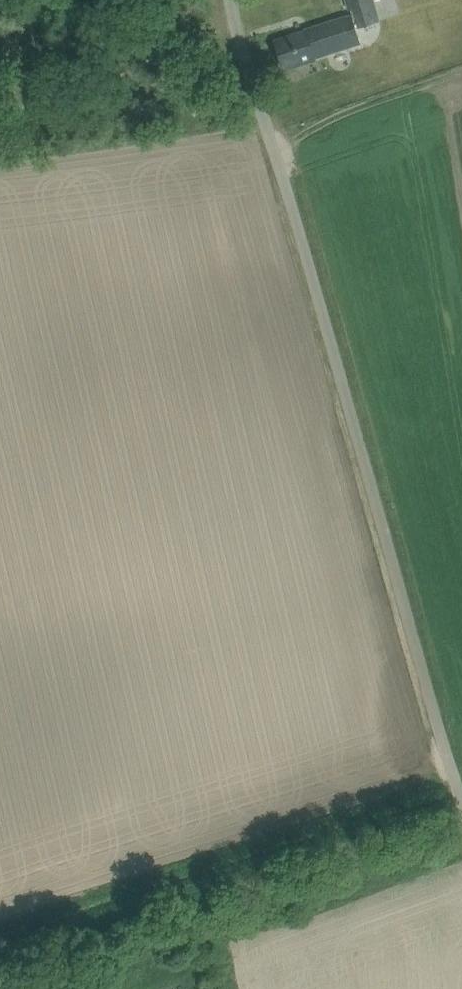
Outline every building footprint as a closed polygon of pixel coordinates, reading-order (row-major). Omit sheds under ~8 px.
[(353,14),(305,29),(306,30),(276,40),(285,67),(362,42),(353,14)]
